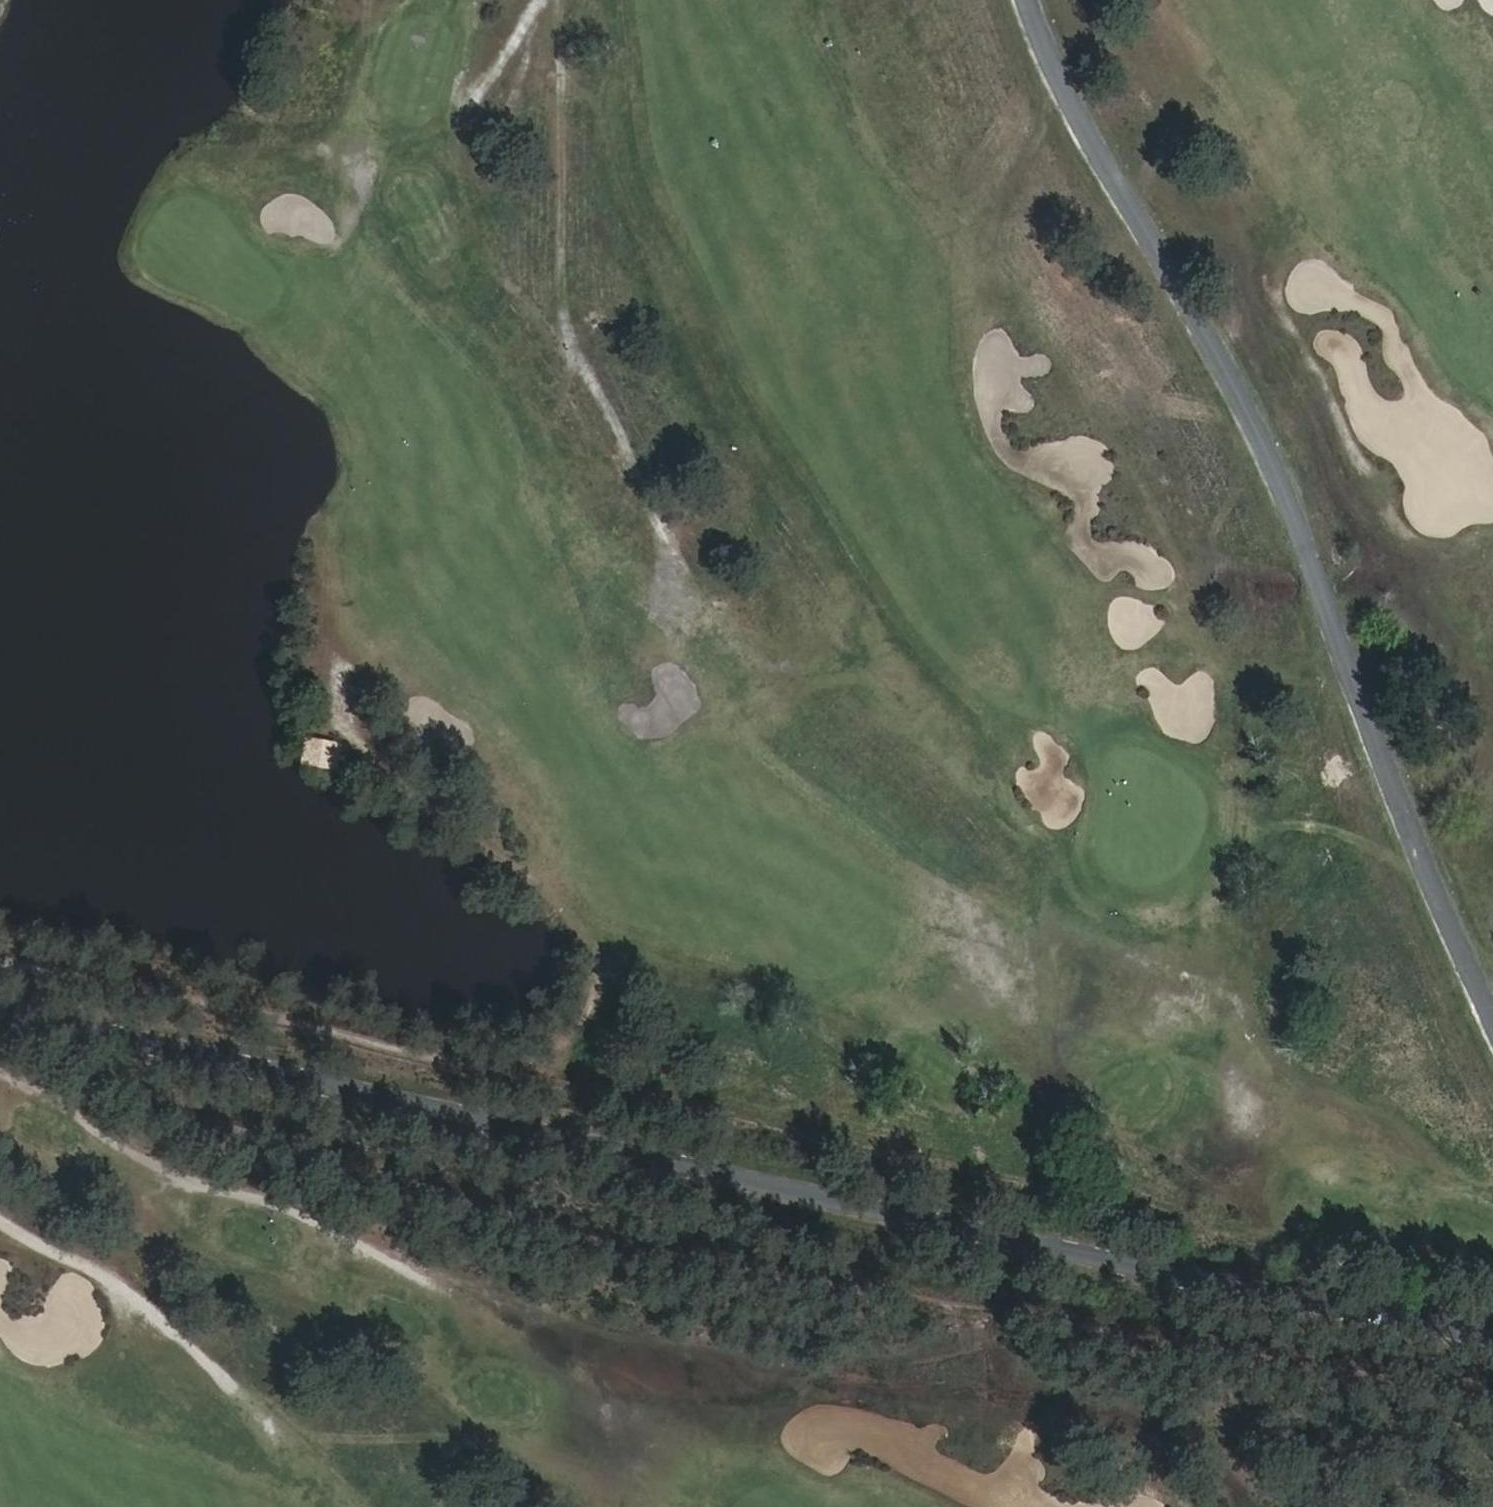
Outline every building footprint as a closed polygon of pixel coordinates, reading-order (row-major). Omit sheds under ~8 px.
[(338,772),(342,743),(304,737),(299,765),(338,772)]
